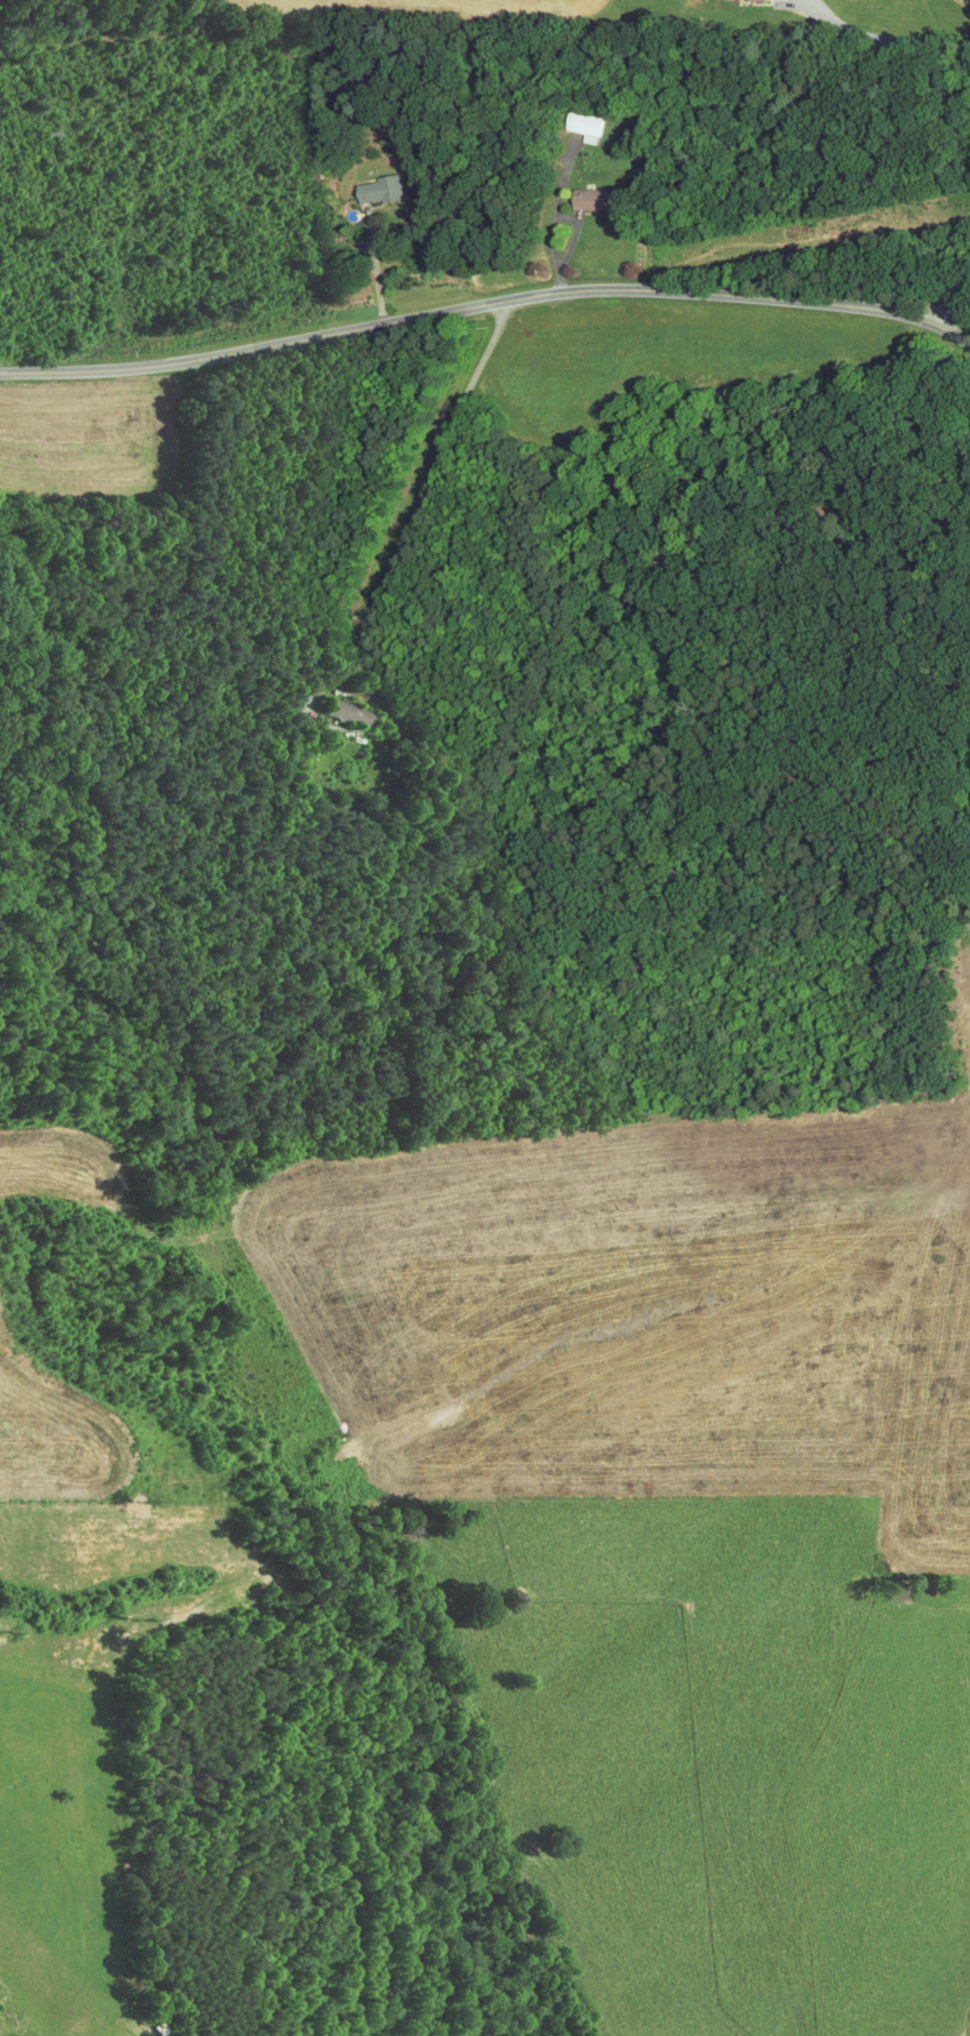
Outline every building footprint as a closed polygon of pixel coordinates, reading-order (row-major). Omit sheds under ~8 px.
[(566,108),(564,125),(573,126),(572,136),(589,138),(592,111),(566,108)] [(376,193),(377,197),(397,194),(393,170),(351,177),(354,197),(376,193)] [(568,204),(611,203),(611,183),(568,183),(568,204)] [(311,708),(356,722),(362,705),(317,691),(311,708)]
